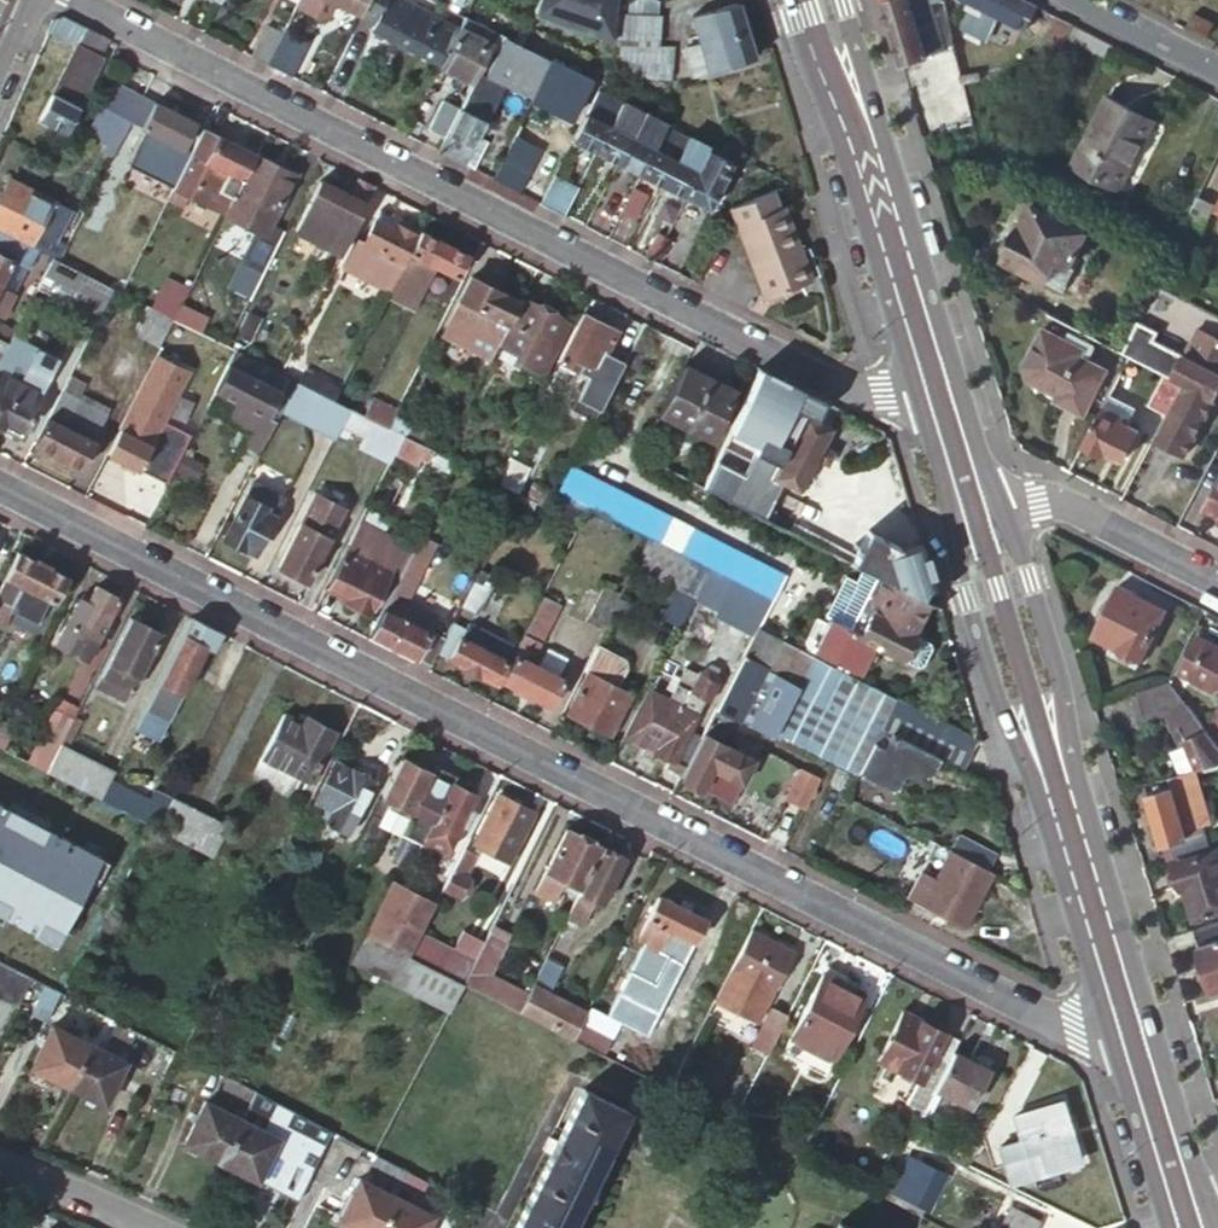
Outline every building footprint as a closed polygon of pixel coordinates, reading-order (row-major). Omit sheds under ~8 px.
[(359,18),(368,0),(323,0),(359,18)] [(359,18),(358,19),(377,28),(391,0),(368,0),(359,18)] [(460,29),(402,0),(391,0),(377,28),(374,35),(441,68),(460,29)] [(606,0),(538,0),(534,12),(594,34),(606,0)] [(618,0),(606,0),(594,34),(614,41),(616,15),(618,0)] [(628,16),(659,18),(661,1),(651,0),(629,0),(628,16)] [(899,66),(924,58),(923,54),(941,49),(926,0),(886,0),(879,2),(889,33),(899,66)] [(1040,6),(1027,0),(970,0),(1028,30),(1040,6)] [(698,44),(744,29),(736,3),(690,17),(698,44)] [(482,13),(476,24),(498,35),(507,40),(521,47),(526,34),(482,13)] [(52,18),(47,30),(76,44),(85,26),(61,14),(52,18)] [(614,41),(613,46),(618,46),(661,47),(663,19),(659,18),(628,16),(616,15),(614,41)] [(1070,38),(1077,25),(1061,17),(1046,46),(1061,55),(1070,38)] [(476,24),(464,18),(460,29),(441,68),(473,85),(478,76),(498,35),(476,24)] [(302,24),(292,19),(283,37),(268,68),(283,75),(304,35),(297,31),(302,24)] [(1070,38),(1109,57),(1115,45),(1077,25),(1070,38)] [(98,55),(107,38),(85,26),(76,44),(92,52),(98,55)] [(266,28),(251,59),(268,68),(283,37),(266,28)] [(753,56),(744,29),(698,44),(708,70),(753,56)] [(553,63),(521,47),(507,40),(489,75),(535,99),(553,63)] [(92,52),(76,44),(70,56),(87,65),(92,52)] [(708,70),(698,44),(686,48),(693,74),(708,70)] [(661,47),(618,46),(617,64),(627,65),(626,77),(672,80),(676,47),(661,47)] [(102,57),(98,55),(92,52),(87,65),(77,85),(86,89),(102,57)] [(64,133),(86,89),(77,85),(87,65),(70,56),(38,120),(64,133)] [(590,82),(553,63),(535,99),(573,118),(590,82)] [(963,74),(964,82),(974,80),(972,72),(963,74)] [(956,75),(958,84),(964,82),(963,74),(956,75)] [(502,88),(478,76),(473,85),(460,111),(446,140),(439,154),(464,167),(502,88)] [(127,123),(140,97),(112,84),(94,120),(115,131),(112,136),(119,140),(127,123)] [(598,92),(540,205),(565,218),(597,155),(609,131),(623,104),(598,92)] [(1159,121),(1110,96),(1076,166),(1124,189),(1159,121)] [(191,124),(140,97),(127,123),(142,130),(176,148),(178,149),(191,124)] [(428,130),(446,140),(460,111),(442,102),(428,130)] [(115,131),(94,120),(86,137),(106,148),(97,166),(103,169),(118,142),(119,140),(112,136),(115,131)] [(689,132),(668,121),(663,133),(683,144),(686,138),(689,132)] [(142,130),(127,123),(119,140),(118,142),(124,145),(133,149),(135,144),(142,130)] [(545,140),(520,127),(493,181),(517,194),(545,140)] [(235,196),(255,156),(201,128),(164,199),(181,208),(186,198),(224,217),(228,208),(235,196)] [(168,161),(176,148),(142,130),(135,144),(168,161)] [(609,131),(597,155),(618,166),(631,142),(609,131)] [(683,144),(673,164),(662,188),(668,191),(685,199),(709,151),(710,149),(686,138),(683,144)] [(631,142),(618,166),(641,177),(652,153),(631,142)] [(133,149),(124,145),(107,180),(122,188),(140,154),(133,149)] [(709,151),(685,199),(708,211),(731,162),(709,151)] [(652,153),(641,177),(662,188),(673,164),(652,153)] [(295,176),(255,156),(235,196),(273,216),(295,176)] [(336,261),(375,187),(356,177),(348,193),(320,178),(289,237),(336,261)] [(0,195),(0,231),(20,241),(50,256),(57,260),(65,244),(50,236),(65,209),(8,179),(0,195)] [(771,190),(729,209),(766,300),(806,283),(797,262),(805,258),(784,205),(777,208),(771,190)] [(661,213),(640,255),(653,262),(657,256),(666,237),(685,199),(668,191),(657,213),(661,213)] [(273,216),(235,196),(228,208),(224,217),(262,236),(266,228),(273,216)] [(1213,204),(1197,196),(1174,242),(1189,249),(1213,204)] [(1086,230),(1030,202),(1013,235),(1006,237),(997,253),(1000,266),(1043,287),(1058,256),(1071,262),(1086,230)] [(399,271),(420,230),(380,210),(363,244),(378,252),(375,258),(399,271)] [(265,267),(281,235),(266,228),(262,236),(250,259),(265,267)] [(466,253),(420,230),(399,271),(398,273),(398,275),(404,278),(403,280),(416,286),(427,263),(454,276),(466,253)] [(0,231),(0,281),(11,259),(20,241),(0,231)] [(673,239),(666,237),(657,256),(663,259),(673,239)] [(398,273),(399,271),(375,258),(378,252),(363,244),(350,268),(390,290),(398,275),(398,273)] [(81,272),(57,260),(50,256),(40,276),(70,292),(81,272)] [(797,262),(806,283),(814,280),(805,258),(797,262)] [(0,281),(0,287),(12,293),(25,267),(11,259),(0,281)] [(442,300),(454,276),(427,263),(416,286),(442,300)] [(110,287),(81,272),(70,292),(100,307),(110,287)] [(502,336),(520,301),(470,276),(458,297),(472,305),(466,318),(476,323),(502,336)] [(164,278),(149,307),(172,318),(179,306),(187,290),(164,278)] [(0,287),(0,314),(1,315),(12,293),(0,287)] [(472,305),(458,297),(440,333),(465,346),(476,323),(466,318),(472,305)] [(567,320),(522,297),(520,301),(502,336),(499,343),(515,352),(512,358),(540,372),(567,320)] [(128,332),(158,348),(172,318),(149,307),(141,303),(128,332)] [(179,306),(172,318),(195,330),(201,317),(179,306)] [(581,358),(595,366),(602,352),(615,328),(583,312),(559,359),(576,368),(581,358)] [(502,336),(476,323),(465,346),(491,359),(499,343),(502,336)] [(1133,324),(1118,355),(1158,375),(1178,385),(1171,398),(1161,418),(1148,444),(1179,460),(1217,382),(1217,342),(1191,328),(1178,355),(1151,341),(1154,334),(1133,324)] [(1108,362),(1039,328),(1019,367),(1025,383),(1055,398),(1054,400),(1082,413),(1108,362)] [(222,368),(231,348),(225,345),(218,341),(207,363),(221,370),(222,368)] [(295,380),(278,372),(256,361),(231,348),(222,368),(285,400),(295,380)] [(585,399),(600,406),(622,363),(602,352),(595,366),(580,396),(585,399)] [(118,427),(121,429),(107,455),(151,477),(168,443),(153,435),(186,370),(154,354),(118,427)] [(683,364),(658,411),(706,437),(730,389),(683,364)] [(221,370),(210,392),(232,404),(223,422),(246,434),(263,443),(280,409),(285,400),(222,368),(221,370)] [(300,368),(295,380),(334,400),(340,388),(300,368)] [(0,372),(0,425),(6,428),(7,425),(22,434),(42,393),(0,372)] [(82,382),(66,374),(59,389),(71,396),(74,398),(82,382)] [(1161,418),(1171,398),(1178,385),(1158,375),(1142,408),(1161,418)] [(781,396),(787,383),(772,376),(767,388),(781,396)] [(340,424),(348,407),(334,400),(295,380),(285,400),(280,409),(333,436),(340,424)] [(59,389),(32,442),(81,467),(94,443),(90,441),(105,414),(76,400),(70,411),(65,408),(71,396),(59,389)] [(394,416),(397,412),(371,399),(363,415),(370,418),(389,428),(394,416)] [(578,411),(593,419),(600,406),(585,399),(578,411)] [(370,418),(363,415),(356,411),(348,407),(340,424),(362,435),(370,418)] [(832,428),(790,407),(777,432),(772,428),(769,435),(775,438),(773,440),(785,446),(769,477),(799,492),(832,428)] [(1096,412),(1077,449),(1098,460),(1101,454),(1119,464),(1132,437),(1122,432),(1125,427),(1096,412)] [(409,423),(394,416),(389,428),(401,434),(403,435),(409,423)] [(401,434),(389,428),(370,418),(362,435),(356,448),(387,463),(393,451),(401,434)] [(263,443),(246,434),(238,448),(256,457),(263,443)] [(403,435),(401,434),(393,451),(414,462),(423,445),(403,435)] [(199,468),(179,458),(171,474),(191,484),(199,468)] [(1217,526),(1217,477),(1200,511),(1215,519),(1213,523),(1217,526)] [(281,497),(251,482),(223,537),(245,548),(247,545),(253,549),(281,497)] [(338,506),(313,493),(277,564),(306,579),(331,531),(326,529),(338,506)] [(522,524),(534,502),(518,494),(506,515),(522,524)] [(357,521),(352,532),(394,555),(400,543),(357,521)] [(427,522),(419,538),(432,545),(441,529),(427,522)] [(352,532),(325,585),(343,594),(341,597),(366,610),(394,555),(352,532)] [(419,538),(370,634),(430,665),(436,653),(443,638),(428,631),(434,620),(405,604),(428,560),(425,558),(432,545),(419,538)] [(868,543),(856,566),(880,579),(893,556),(868,543)] [(3,630),(24,589),(51,603),(65,577),(48,569),(48,565),(35,558),(33,562),(14,552),(0,580),(0,628),(3,630)] [(913,623),(924,601),(880,579),(856,566),(849,578),(870,588),(868,593),(862,590),(854,606),(862,610),(853,630),(824,614),(808,647),(852,670),(867,641),(912,664),(920,661),(928,646),(926,638),(917,634),(921,627),(913,623)] [(601,625),(616,594),(588,580),(573,611),(601,625)] [(479,586),(472,582),(455,616),(452,622),(461,627),(467,630),(469,626),(485,598),(476,593),(479,586)] [(1091,634),(1110,643),(1139,659),(1165,610),(1117,586),(1091,634)] [(77,598),(64,625),(73,631),(62,650),(84,661),(117,599),(94,587),(87,603),(77,598)] [(440,608),(434,620),(428,631),(443,638),(452,622),(455,616),(440,608)] [(549,616),(533,608),(506,665),(509,666),(496,690),(505,695),(505,697),(525,708),(527,706),(544,716),(557,691),(552,689),(562,669),(542,659),(531,678),(524,674),(534,655),(530,653),(549,616)] [(159,634),(129,619),(94,688),(123,703),(159,634)] [(164,721),(211,630),(191,619),(143,710),(164,721)] [(443,638),(436,653),(446,658),(457,637),(461,627),(452,622),(443,638)] [(991,787),(978,741),(753,623),(749,633),(736,658),(770,676),(793,689),(790,695),(778,720),(771,734),(854,776),(861,762),(878,729),(937,759),(991,787)] [(73,631),(64,625),(54,646),(62,650),(73,631)] [(510,647),(469,626),(467,630),(461,627),(457,637),(504,661),(510,647)] [(457,637),(446,658),(493,682),(504,661),(457,637)] [(1195,640),(1176,674),(1217,696),(1217,647),(1208,642),(1206,646),(1195,640)] [(1139,659),(1110,643),(1105,652),(1135,667),(1139,659)] [(591,658),(583,673),(600,683),(608,668),(591,658)] [(770,676),(736,658),(733,665),(775,686),(790,695),(793,689),(770,676)] [(666,768),(678,773),(724,681),(717,677),(713,668),(705,663),(698,665),(696,670),(684,663),(667,698),(651,689),(627,735),(652,748),(652,750),(670,759),(666,768)] [(775,686),(733,665),(724,681),(678,773),(676,777),(698,788),(708,769),(736,784),(749,759),(715,742),(725,723),(750,736),(775,686)] [(600,683),(626,696),(633,681),(608,668),(600,683)] [(600,683),(583,673),(562,713),(606,735),(626,696),(600,683)] [(1205,730),(1166,683),(1137,691),(1146,719),(1170,711),(1181,744),(1187,741),(1198,738),(1196,734),(1205,730)] [(71,720),(77,709),(61,700),(55,712),(71,720)] [(154,741),(164,721),(143,710),(134,730),(154,741)] [(57,748),(59,745),(71,720),(55,712),(41,739),(57,748)] [(330,738),(299,722),(279,712),(256,757),(306,783),(330,738)] [(1205,730),(1217,747),(1217,715),(1213,712),(1205,730)] [(302,716),(299,722),(330,738),(333,732),(302,716)] [(769,739),(771,734),(778,720),(770,716),(760,735),(769,739)] [(928,778),(937,759),(878,729),(861,762),(872,767),(865,778),(892,792),(900,776),(913,771),(928,778)] [(1205,730),(1196,734),(1198,738),(1187,741),(1196,771),(1217,764),(1217,747),(1205,730)] [(28,763),(45,772),(57,748),(41,739),(28,763)] [(87,793),(98,799),(108,779),(112,772),(59,745),(57,748),(45,772),(87,793)] [(427,771),(400,756),(351,853),(363,860),(384,820),(378,817),(387,800),(409,811),(397,835),(411,843),(448,772),(431,763),(427,771)] [(372,779),(332,759),(311,799),(322,805),(319,812),(325,814),(323,818),(345,829),(372,779)] [(799,808),(814,777),(796,768),(781,799),(799,808)] [(456,776),(448,772),(411,843),(418,846),(415,852),(433,862),(439,851),(442,852),(445,848),(474,795),(452,784),(456,776)] [(1171,788),(1147,795),(1163,844),(1186,837),(1184,830),(1189,828),(1208,822),(1192,772),(1168,779),(1171,788)] [(98,799),(152,827),(155,829),(170,800),(151,790),(146,799),(108,779),(98,799)] [(530,810),(496,793),(471,841),(505,859),(530,810)] [(170,800),(155,829),(210,857),(225,829),(170,800)] [(34,932),(37,926),(56,936),(98,856),(0,804),(0,914),(34,932)] [(1184,830),(1186,837),(1163,844),(1169,860),(1197,851),(1189,828),(1184,830)] [(600,848),(598,847),(562,829),(541,871),(547,874),(542,880),(557,888),(575,897),(600,848)] [(467,844),(464,842),(441,888),(456,895),(466,875),(461,873),(472,853),(465,849),(467,844)] [(620,858),(600,848),(575,897),(564,918),(584,928),(620,858)] [(961,927),(990,871),(945,849),(932,875),(918,868),(904,898),(961,927)] [(1172,865),(1180,893),(1185,892),(1193,921),(1217,914),(1217,851),(1172,865)] [(547,874),(541,871),(531,891),(551,901),(557,888),(542,880),(547,874)] [(432,905),(390,883),(350,961),(402,988),(416,961),(405,955),(418,932),(432,905)] [(702,922),(656,899),(635,941),(681,963),(702,922)] [(1192,932),(1211,996),(1217,994),(1217,924),(1192,932)] [(508,934),(489,925),(480,941),(469,963),(488,972),(508,934)] [(751,930),(715,1002),(728,1008),(743,979),(770,992),(791,950),(751,930)] [(469,963),(480,941),(461,931),(451,949),(418,932),(405,955),(416,961),(459,983),(469,963)] [(517,1013),(571,1040),(572,1038),(579,1024),(584,1015),(544,996),(559,968),(544,960),(527,992),(517,1013)] [(445,1010),(459,983),(416,961),(402,988),(445,1010)] [(459,983),(517,1013),(527,992),(488,972),(469,963),(459,983)] [(14,1007),(29,978),(0,964),(0,1000),(14,1007)] [(845,983),(821,970),(788,1036),(831,1058),(862,997),(843,988),(845,983)] [(770,992),(743,979),(728,1008),(756,1021),(770,992)] [(579,1024),(609,1039),(618,1023),(587,1008),(584,1015),(579,1024)] [(753,1041),(771,1050),(788,1017),(770,1008),(753,1041)] [(912,1028),(916,1019),(899,1010),(894,1020),(912,1028)] [(949,1053),(956,1039),(916,1019),(912,1028),(894,1020),(874,1059),(920,1084),(906,1110),(917,1116),(931,1089),(949,1053)] [(579,1024),(572,1038),(605,1054),(612,1040),(609,1039),(579,1024)] [(30,1067),(66,1086),(81,1056),(86,1044),(52,1026),(30,1067)] [(131,1036),(111,1027),(105,1041),(124,1049),(131,1036)] [(81,1056),(66,1086),(103,1104),(124,1064),(86,1044),(81,1056)] [(984,1071),(949,1053),(931,1089),(966,1106),(984,1071)] [(254,1094),(224,1079),(217,1093),(247,1109),(254,1094)] [(580,1090),(525,1204),(567,1225),(622,1110),(580,1090)] [(254,1094),(247,1109),(259,1115),(256,1121),(276,1131),(287,1111),(254,1094)] [(1073,1159),(1054,1100),(1009,1113),(1016,1136),(992,1143),(1005,1179),(1073,1159)] [(220,1164),(240,1122),(203,1104),(182,1144),(220,1164)] [(277,1141),(240,1122),(220,1164),(257,1183),(277,1141)] [(397,1189),(400,1184),(406,1171),(373,1154),(365,1173),(397,1189)] [(941,1175),(905,1157),(887,1193),(923,1212),(923,1213),(939,1222),(944,1213),(926,1204),(941,1175)] [(408,1189),(415,1176),(406,1171),(400,1184),(408,1189)] [(348,1227),(378,1227),(392,1199),(356,1180),(336,1222),(348,1227)] [(378,1227),(425,1227),(430,1218),(392,1199),(378,1227)] [(525,1204),(514,1227),(565,1227),(567,1225),(525,1204)]
